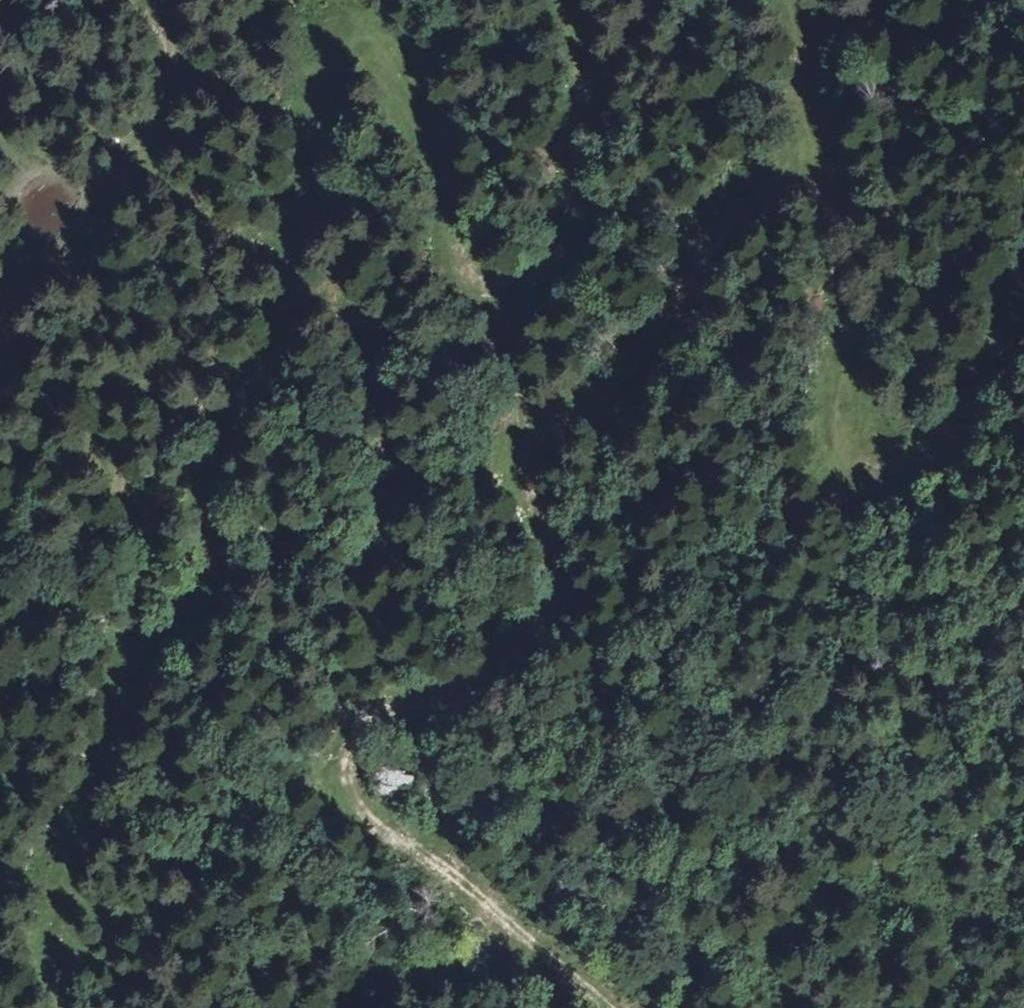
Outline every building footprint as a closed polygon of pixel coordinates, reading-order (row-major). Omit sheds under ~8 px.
[(412,798),(410,771),(376,773),(378,801),(412,798)]
